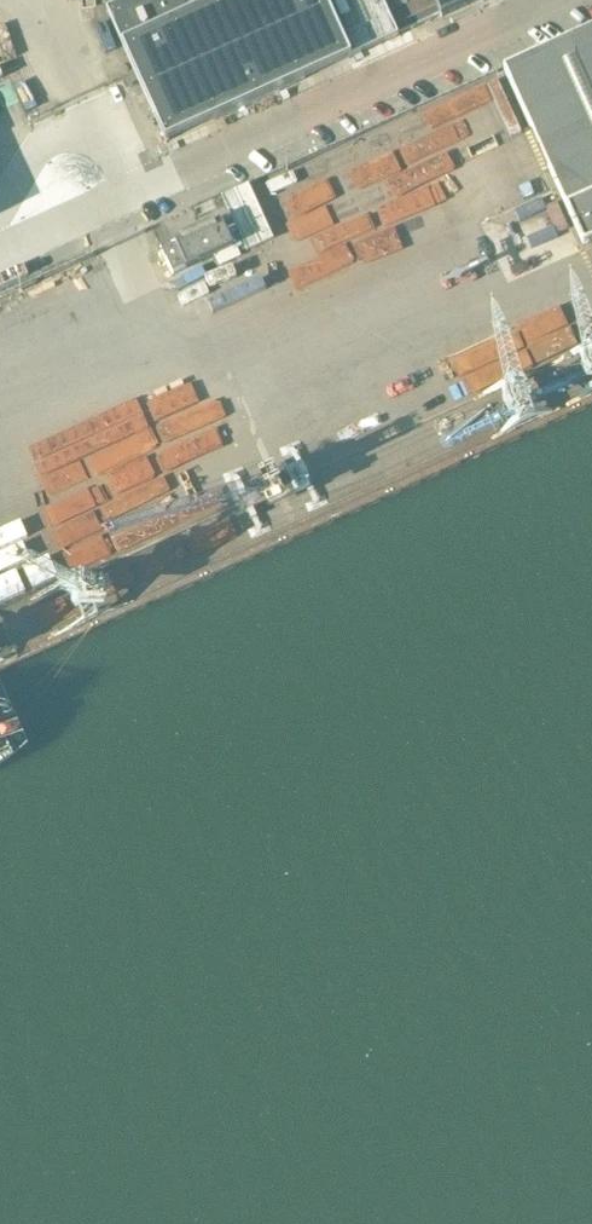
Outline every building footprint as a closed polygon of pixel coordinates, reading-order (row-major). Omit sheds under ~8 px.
[(324,0),(129,0),(105,10),(165,143),(350,59),(324,0)] [(350,59),(398,37),(397,36),(440,16),(441,18),(481,0),(324,0),(350,59)] [(510,73),(589,249),(591,248),(591,36),(510,73)] [(223,194),(245,249),(273,237),(250,182),(223,194)] [(202,231),(160,250),(172,276),(233,248),(221,223),(202,231)]
